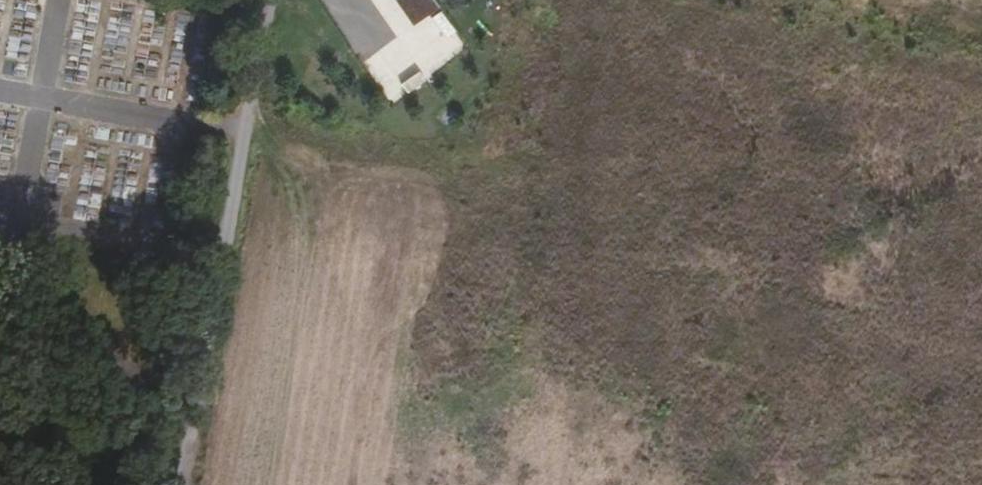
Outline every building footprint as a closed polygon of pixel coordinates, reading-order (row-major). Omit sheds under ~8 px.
[(344,11),(337,0),(322,0),(333,18),(344,11)] [(435,14),(426,0),(395,0),(393,1),(410,29),(435,14)] [(426,50),(448,33),(441,24),(419,40),(426,50)] [(433,70),(460,52),(451,40),(425,57),(433,70)] [(385,99),(413,85),(392,43),(364,57),(385,99)]
